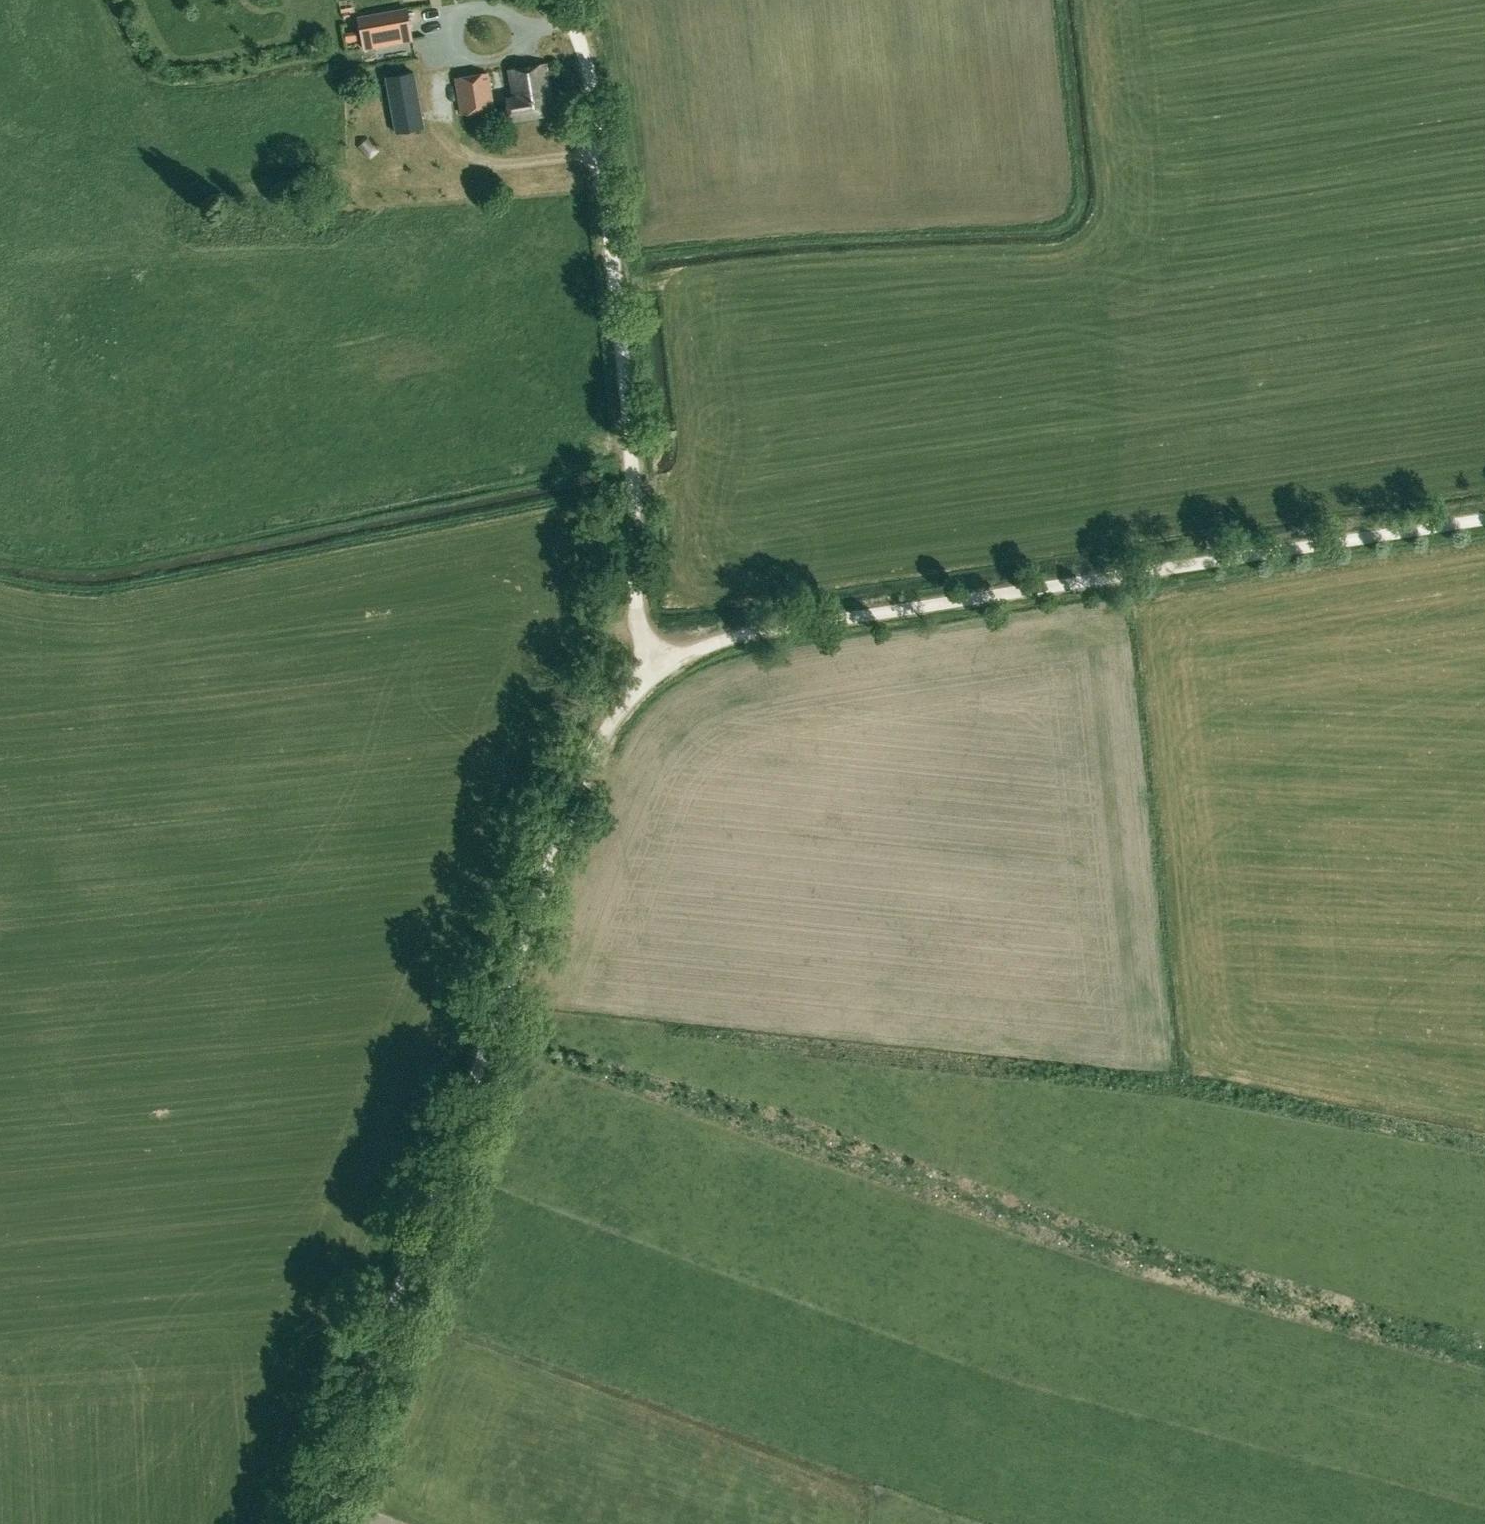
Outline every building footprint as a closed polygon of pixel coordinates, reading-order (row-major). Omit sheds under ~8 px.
[(377,30),(379,45),(411,40),(406,8),(390,11),(392,27),(377,30)] [(344,32),(346,42),(358,39),(356,30),(344,32)] [(547,63),(508,70),(512,96),(507,97),(511,119),(556,111),(547,63)] [(384,76),(396,133),(425,127),(414,71),(384,76)] [(462,113),(492,108),(487,73),(456,78),(462,113)]
